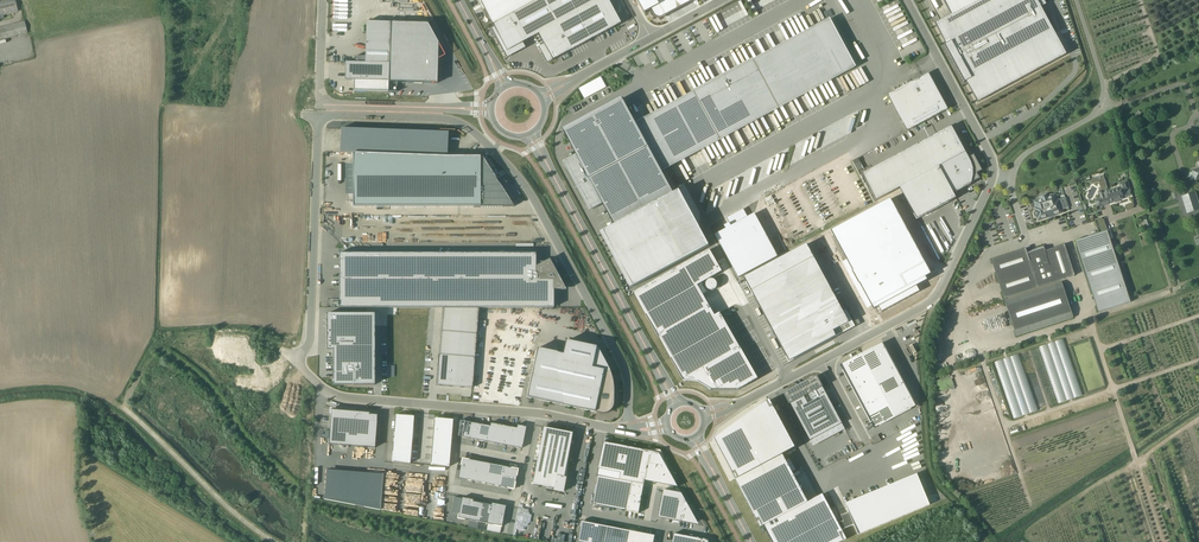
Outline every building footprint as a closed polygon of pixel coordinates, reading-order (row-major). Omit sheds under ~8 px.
[(15,0),(6,0),(0,1),(0,16),(18,11),(15,0)] [(482,11),(484,10),(492,25),(538,0),(477,0),(482,11)] [(492,25),(493,27),(506,52),(509,57),(525,48),(522,43),(537,35),(543,44),(537,47),(546,64),(551,61),(620,24),(607,0),(601,0),(600,0),(538,0),(492,25)] [(645,12),(650,9),(653,14),(654,15),(655,16),(657,17),(658,18),(659,18),(661,18),(662,18),(663,17),(664,17),(666,16),(663,10),(682,0),(638,0),(645,12)] [(933,25),(977,102),(1066,55),(1042,8),(1047,4),(1045,0),(1040,0),(1038,1),(1037,0),(978,0),(933,25)] [(0,27),(0,39),(27,32),(24,21),(0,27)] [(388,81),(388,86),(397,86),(397,83),(431,84),(433,84),(433,83),(437,84),(437,80),(437,78),(438,44),(427,23),(390,23),(389,45),(389,63),(388,81)] [(623,101),(564,132),(577,155),(568,160),(566,161),(594,208),(596,207),(603,204),(615,226),(604,232),(634,287),(712,244),(702,225),(693,230),(674,194),(671,190),(661,171),(838,76),(813,29),(812,29),(636,124),(629,111),(623,101)] [(354,56),(354,62),(365,63),(389,63),(389,45),(365,44),(365,57),(354,56)] [(345,62),(345,65),(348,65),(348,74),(346,74),(346,80),(352,80),(354,81),(353,91),(388,92),(388,86),(388,81),(389,63),(365,63),(354,62),(345,62)] [(946,110),(926,74),(890,93),(909,130),(946,110)] [(951,126),(862,174),(876,200),(939,166),(966,152),(951,126)] [(341,128),(340,152),(447,156),(448,133),(341,128)] [(966,152),(939,166),(954,194),(971,185),(971,183),(975,181),(979,178),(977,173),(982,171),(974,155),(969,158),(966,152)] [(352,153),(352,207),(473,207),(502,207),(511,207),(512,207),(509,201),(502,190),(499,186),(499,185),(498,184),(494,179),(495,178),(494,177),(493,177),(491,173),(481,157),(480,156),(479,156),(473,156),(464,156),(447,156),(352,153)] [(1196,162),(1198,168),(1190,170),(1194,181),(1198,179),(1198,161),(1196,162)] [(939,166),(900,188),(917,219),(956,198),(954,194),(939,166)] [(1095,199),(1094,202),(1095,206),(1097,207),(1101,205),(1110,203),(1123,198),(1122,194),(1127,192),(1126,191),(1129,189),(1127,182),(1125,181),(1120,183),(1118,185),(1119,188),(1120,189),(1115,191),(1115,189),(1110,191),(1107,192),(1105,188),(1107,188),(1105,180),(1098,182),(1101,190),(1099,191),(1098,193),(1100,198),(1099,198),(1095,199)] [(1083,204),(1080,205),(1073,184),(1065,186),(1063,187),(1063,188),(1070,210),(1070,218),(1084,218),(1082,212),(1082,211),(1087,209),(1087,204),(1083,204)] [(1090,184),(1085,196),(1090,199),(1096,186),(1090,184)] [(1195,192),(1181,196),(1186,214),(1198,210),(1198,205),(1195,192)] [(1035,210),(1038,218),(1040,220),(1048,217),(1050,218),(1052,217),(1053,215),(1060,213),(1062,210),(1059,202),(1057,201),(1055,197),(1053,195),(1047,197),(1045,196),(1043,197),(1042,199),(1036,201),(1035,203),(1036,207),(1035,210)] [(890,199),(831,231),(853,272),(849,274),(855,286),(859,283),(873,310),(879,307),(882,312),(919,291),(917,287),(917,286),(928,280),(926,277),(931,274),(890,199)] [(991,218),(1004,218),(1004,217),(999,200),(994,202),(994,206),(988,208),(991,218)] [(726,229),(715,235),(738,278),(778,256),(754,213),(748,217),(743,209),(727,218),(729,223),(724,226),(726,229)] [(1150,219),(1143,221),(1146,233),(1154,230),(1150,219)] [(1082,237),(1079,229),(1071,232),(1074,240),(1082,237)] [(1075,241),(1098,313),(1130,302),(1107,231),(1075,241)] [(835,297),(807,244),(744,278),(789,362),(837,336),(829,323),(819,305),(835,297)] [(1040,286),(1041,287),(1076,276),(1065,244),(1030,255),(1028,249),(992,261),(1004,298),(1040,286)] [(709,249),(633,293),(683,381),(698,382),(710,389),(711,389),(738,389),(758,378),(720,313),(715,315),(703,294),(707,292),(702,283),(722,272),(709,249)] [(556,262),(544,262),(535,267),(535,262),(535,253),(339,253),(339,308),(553,308),(553,290),(555,290),(563,286),(556,272),(556,262)] [(1061,282),(1004,300),(1016,336),(1073,318),(1061,282)] [(472,388),(479,308),(442,308),(442,309),(443,309),(439,354),(438,354),(437,367),(438,367),(436,385),(471,388),(472,388)] [(374,314),(326,314),(326,350),(332,350),(332,374),(333,374),(334,376),(332,376),(332,385),(348,385),(348,383),(353,384),(353,385),(374,385),(374,314)] [(1082,395),(1062,339),(1038,347),(1058,403),(1082,395)] [(609,367),(599,347),(598,347),(567,340),(563,361),(535,355),(537,348),(526,397),(596,412),(608,413),(612,410),(614,406),(615,403),(615,392),(615,383),(612,372),(609,367)] [(882,343),(840,365),(874,428),(916,406),(882,343)] [(1037,409),(1018,353),(994,362),(1013,418),(1037,409)] [(940,369),(941,358),(933,358),(932,369),(940,369)] [(842,423),(818,378),(817,376),(784,393),(785,396),(809,441),(842,423)] [(714,439),(736,479),(735,479),(760,527),(763,526),(772,541),(839,541),(846,539),(842,530),(838,523),(822,494),(808,502),(792,473),(782,455),(795,448),(770,400),(762,406),(761,405),(759,406),(760,407),(714,439)] [(369,413),(329,410),(329,414),(330,414),(328,444),(374,448),(377,422),(376,422),(377,415),(368,414),(369,413)] [(396,415),(392,462),(410,464),(414,416),(396,415)] [(435,418),(431,465),(449,467),(452,420),(435,418)] [(460,420),(457,436),(521,448),(526,427),(517,425),(516,428),(490,423),(490,426),(460,420)] [(565,479),(563,479),(572,433),(543,428),(532,484),(553,488),(553,490),(562,492),(565,479)] [(877,435),(871,438),(874,444),(881,441),(877,435)] [(598,476),(593,504),(627,511),(639,513),(641,504),(640,504),(645,480),(678,487),(659,453),(604,442),(599,469),(597,476),(598,476)] [(517,469),(462,459),(458,478),(514,489),(517,469)] [(383,471),(326,467),(323,496),(380,507),(383,471)] [(844,521),(838,523),(842,530),(854,525),(858,534),(876,527),(930,505),(917,474),(845,504),(849,512),(841,516),(844,521)] [(664,489),(658,517),(683,522),(683,521),(693,523),(694,523),(695,523),(696,522),(696,521),(696,520),(696,519),(688,506),(689,506),(682,493),(664,489)] [(461,498),(457,518),(487,524),(487,526),(486,531),(500,533),(505,506),(491,503),(491,505),(473,502),(473,500),(461,498)] [(468,527),(477,529),(478,524),(478,522),(469,520),(468,527)] [(606,526),(582,521),(578,541),(581,541),(602,541),(606,526)] [(629,530),(606,526),(602,541),(627,541),(629,530)] [(629,530),(627,541),(654,541),(655,535),(629,530)] [(672,541),(708,541),(707,540),(674,533),(672,541)]
